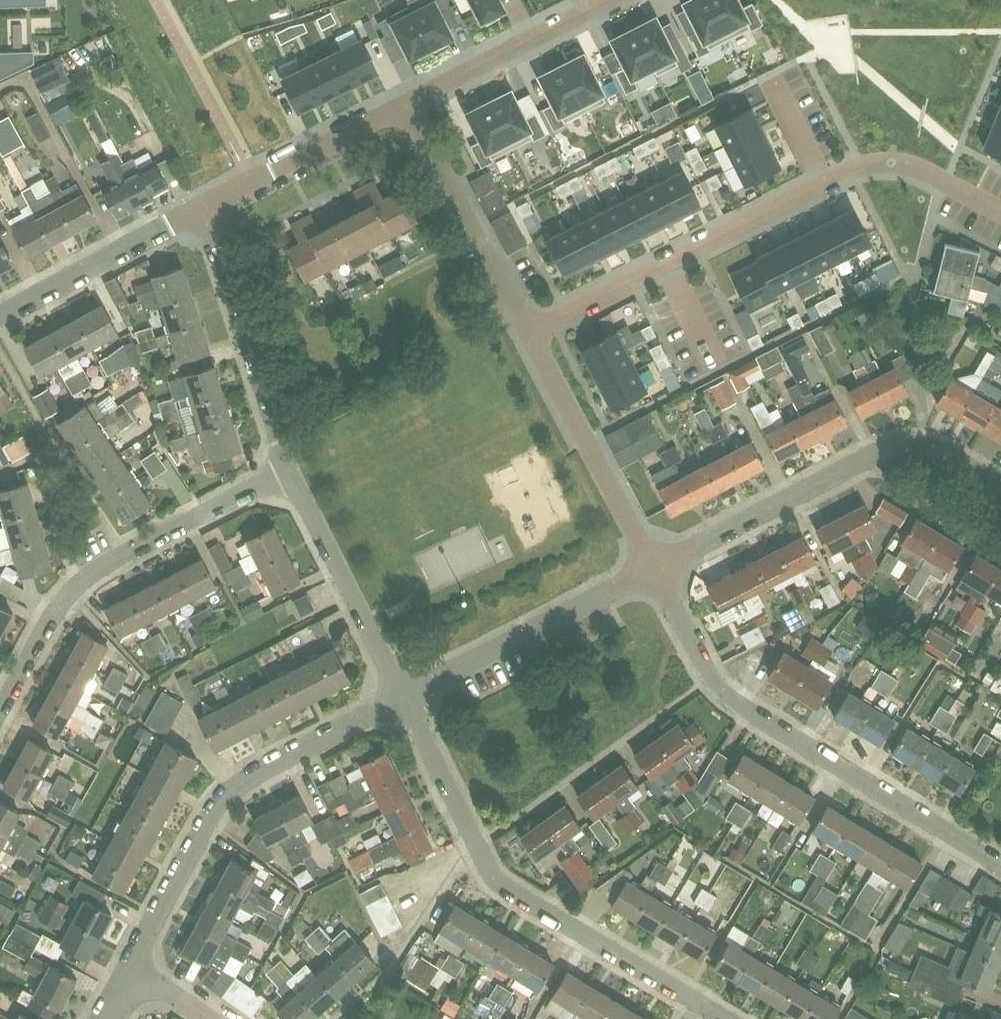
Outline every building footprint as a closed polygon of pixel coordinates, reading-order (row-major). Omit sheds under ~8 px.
[(407,2),(409,6),(410,6),(433,51),(447,44),(446,40),(453,36),(440,12),(451,7),(447,0),(411,0),(407,2)] [(505,10),(500,0),(471,0),(482,22),(485,20),(487,24),(500,17),(498,14),(505,10)] [(685,3),(699,29),(687,35),(698,57),(711,51),(710,49),(730,39),(710,0),(692,0),(685,3)] [(730,39),(749,29),(751,31),(763,24),(752,2),(741,8),(737,0),(710,0),(730,39)] [(409,6),(378,22),(387,39),(397,34),(410,58),(417,55),(419,58),(433,51),(410,6),(409,6)] [(330,11),(324,15),(329,25),(336,22),(330,11)] [(322,28),(329,25),(324,15),(317,18),(322,28)] [(655,19),(634,29),(655,71),(655,72),(657,76),(679,65),(682,72),(693,66),(679,39),(668,44),(660,27),(655,19)] [(21,23),(13,23),(14,43),(22,43),(21,23)] [(290,26),(283,30),(288,40),(295,37),(290,26)] [(634,29),(613,40),(626,66),(615,72),(626,94),(639,88),(635,81),(655,72),(655,71),(634,29)] [(281,44),(288,40),(283,30),(276,33),(281,44)] [(341,50),(357,82),(377,72),(361,40),(341,50)] [(338,91),(357,82),(341,50),(322,60),(338,91)] [(0,53),(0,78),(33,62),(33,52),(0,53)] [(583,55),(562,66),(585,112),(606,102),(583,55)] [(44,64),(29,70),(37,84),(41,83),(47,95),(57,91),(59,95),(75,88),(66,68),(61,56),(44,64)] [(303,69),(318,101),(338,91),(322,60),(303,69)] [(764,63),(747,72),(751,79),(768,70),(764,63)] [(562,66),(540,77),(554,103),(542,109),(554,131),(566,124),(565,122),(585,112),(562,66)] [(298,111),(318,101),(303,69),(282,79),(298,111)] [(614,80),(603,85),(609,96),(620,90),(614,80)] [(710,91),(700,96),(703,103),(714,98),(710,91)] [(510,92),(489,103),(513,149),(533,139),(534,141),(546,135),(535,112),(524,118),(510,92)] [(78,115),(73,99),(48,107),(54,123),(78,115)] [(489,103),(468,114),(481,140),(470,146),(481,168),(494,161),(493,159),(513,149),(489,103)] [(101,143),(108,139),(90,105),(83,108),(101,143)] [(748,108),(714,125),(725,146),(759,128),(748,108)] [(26,117),(39,142),(51,135),(38,111),(26,117)] [(2,155),(24,143),(9,115),(0,119),(0,151),(2,155)] [(641,117),(635,120),(641,131),(646,128),(641,117)] [(725,146),(714,151),(724,170),(734,165),(768,148),(759,128),(725,146)] [(994,129),(985,149),(1000,156),(1000,131),(994,129)] [(660,148),(654,137),(644,142),(649,153),(660,148)] [(672,163),(687,156),(679,140),(664,147),(672,163)] [(638,159),(649,153),(644,142),(633,148),(638,159)] [(691,163),(702,157),(696,147),(685,152),(691,163)] [(734,165),(724,170),(734,190),(745,185),(779,168),(768,148),(734,165)] [(119,154),(110,159),(135,207),(153,198),(151,194),(168,186),(155,161),(139,170),(133,159),(124,163),(119,154)] [(118,217),(135,207),(110,159),(109,156),(100,160),(112,184),(103,189),(118,217)] [(611,173),(621,167),(616,156),(605,162),(611,173)] [(696,173),(707,168),(702,157),(691,163),(696,173)] [(611,173),(605,162),(594,167),(600,178),(611,173)] [(663,180),(680,214),(700,203),(683,169),(663,180)] [(474,193),(494,182),(488,171),(470,181),(468,182),(474,193)] [(711,190),(722,185),(716,174),(706,179),(711,190)] [(50,190),(73,231),(96,219),(77,183),(61,191),(52,175),(45,179),(50,190)] [(583,187),(577,176),(567,181),(572,192),(583,187)] [(661,223),(680,214),(663,180),(643,189),(661,223)] [(376,181),(366,186),(391,235),(413,223),(396,192),(385,198),(376,181)] [(572,192),(567,181),(556,187),(561,198),(572,192)] [(500,193),(494,182),(474,193),(479,204),(500,193)] [(31,186),(22,191),(50,243),(73,231),(50,190),(38,197),(31,186)] [(364,209),(353,214),(370,246),(391,235),(366,186),(355,192),(364,209)] [(408,186),(396,192),(413,223),(424,217),(408,186)] [(641,233),(661,223),(643,189),(624,199),(641,233)] [(50,243),(22,191),(14,195),(23,212),(9,219),(28,255),(50,243)] [(500,193),(479,204),(485,215),(506,204),(500,193)] [(624,199),(605,209),(622,243),(641,233),(624,199)] [(518,206),(523,217),(534,211),(528,201),(518,206)] [(603,253),(622,243),(605,209),(586,219),(603,253)] [(854,210),(834,220),(852,254),(872,244),(854,210)] [(510,211),(489,222),(495,233),(516,223),(510,211)] [(320,232),(312,214),(302,220),(328,269),(349,257),(332,225),(320,232)] [(353,214),(332,225),(349,257),(370,246),(353,214)] [(583,262),(603,253),(586,219),(566,228),(583,262)] [(306,280),(328,269),(302,220),(291,225),(300,242),(289,249),(306,280)] [(852,254),(834,220),(815,230),(832,264),(852,254)] [(495,233),(501,244),(521,234),(516,223),(495,233)] [(564,273),(583,262),(566,228),(546,239),(564,273)] [(815,230),(796,240),(813,274),(832,264),(815,230)] [(501,244),(507,256),(508,255),(527,245),(521,234),(501,244)] [(0,238),(0,271),(14,263),(0,238)] [(796,240),(777,250),(794,283),(813,274),(796,240)] [(938,266),(973,275),(979,251),(944,242),(938,266)] [(756,260),(758,263),(759,262),(775,293),(794,283),(777,250),(756,260)] [(759,262),(758,263),(733,276),(751,311),(778,298),(775,293),(759,262)] [(113,298),(123,317),(163,304),(193,295),(184,266),(154,276),(160,294),(129,303),(123,292),(113,298)] [(973,275),(938,266),(932,291),(967,299),(970,287),(988,292),(984,306),(999,313),(1000,309),(1000,288),(999,286),(985,279),(985,278),(973,275)] [(870,289),(880,284),(875,273),(864,279),(870,289)] [(864,279),(853,284),(859,295),(870,289),(864,279)] [(826,298),(831,309),(842,303),(836,293),(826,298)] [(201,323),(193,295),(163,304),(168,323),(171,331),(171,332),(201,323)] [(826,298),(815,304),(820,314),(831,309),(826,298)] [(77,317),(93,346),(119,332),(103,303),(77,317)] [(737,312),(748,337),(758,333),(747,308),(737,312)] [(793,329),(803,323),(798,313),(787,318),(793,329)] [(93,346),(77,317),(52,331),(67,360),(93,346)] [(185,366),(183,360),(210,351),(201,323),(171,332),(171,331),(155,336),(158,347),(174,341),(180,359),(168,363),(170,370),(185,366)] [(822,324),(809,331),(822,356),(835,349),(822,324)] [(656,335),(651,325),(640,330),(645,341),(656,335)] [(155,336),(152,326),(136,331),(139,341),(155,336)] [(67,360),(52,331),(26,346),(42,375),(67,360)] [(583,348),(593,368),(627,351),(616,331),(583,348)] [(764,343),(759,332),(748,338),(754,349),(764,343)] [(139,341),(143,352),(158,347),(155,336),(139,341)] [(802,338),(780,350),(786,361),(808,350),(802,338)] [(139,362),(134,341),(123,345),(128,366),(139,362)] [(666,354),(660,344),(650,349),(655,360),(666,354)] [(882,372),(875,359),(873,360),(866,347),(857,352),(884,403),(907,391),(902,380),(913,374),(902,353),(889,359),(892,367),(882,372)] [(981,378),(998,350),(989,365),(981,360),(974,373),(981,378)] [(998,350),(981,378),(990,383),(997,371),(1000,372),(1000,371),(1000,352),(998,350)] [(593,368),(604,387),(637,369),(627,351),(593,368)] [(767,352),(756,357),(755,358),(760,368),(761,368),(763,370),(773,364),(767,352)] [(853,370),(860,383),(848,390),(861,415),(884,403),(857,352),(849,355),(856,368),(853,370)] [(661,371),(671,365),(666,354),(655,360),(661,371)] [(100,360),(108,375),(117,369),(109,355),(100,360)] [(760,368),(755,358),(729,371),(738,391),(750,385),(746,376),(760,368)] [(215,366),(185,376),(194,404),(224,395),(215,366)] [(75,374),(83,388),(92,384),(84,369),(75,374)] [(637,369),(604,387),(614,407),(648,389),(637,369)] [(75,374),(65,379),(73,394),(83,388),(75,374)] [(959,415),(973,391),(950,378),(936,401),(959,415)] [(711,386),(722,409),(736,401),(725,379),(711,386)] [(810,409),(823,434),(847,422),(829,387),(812,396),(804,379),(797,383),(803,395),(810,409)] [(801,446),(823,434),(810,409),(803,395),(797,383),(788,388),(794,399),(792,400),(800,415),(788,421),(801,446)] [(10,405),(3,391),(4,390),(0,384),(0,410),(10,405)] [(45,418),(60,409),(48,388),(33,396),(45,418)] [(115,421),(128,411),(148,398),(143,389),(109,412),(115,421)] [(973,391),(959,415),(981,428),(995,404),(973,391)] [(103,412),(116,403),(111,395),(97,403),(103,412)] [(224,395),(194,404),(202,432),(232,423),(224,395)] [(162,413),(177,408),(174,397),(158,402),(162,413)] [(763,400),(751,406),(765,433),(777,458),(801,446),(788,421),(777,427),(763,400)] [(94,401),(87,406),(60,424),(76,448),(103,430),(102,429),(115,421),(109,412),(104,415),(94,401)] [(995,404),(981,428),(1000,440),(1000,408),(995,404)] [(165,423),(181,418),(177,408),(162,413),(165,423)] [(115,421),(121,430),(135,420),(128,411),(115,421)] [(628,429),(635,442),(658,430),(651,417),(628,429)] [(710,417),(702,421),(713,442),(721,438),(714,425),(710,417)] [(721,438),(729,434),(722,421),(714,425),(721,438)] [(232,423),(202,432),(211,460),(241,451),(232,423)] [(119,455),(103,430),(76,448),(92,473),(119,455)] [(190,446),(186,435),(170,440),(171,441),(174,450),(174,451),(190,446)] [(662,437),(661,438),(654,442),(667,467),(675,463),(668,449),(662,437)] [(750,441),(727,453),(740,477),(763,465),(750,441)] [(10,459),(0,442),(0,465),(10,459)] [(675,463),(683,458),(676,445),(668,449),(675,463)] [(147,468),(161,459),(155,450),(141,460),(147,468)] [(727,453),(704,465),(717,489),(740,477),(727,453)] [(135,479),(119,455),(92,473),(108,497),(135,479)] [(167,468),(161,459),(147,468),(154,477),(167,468)] [(704,465),(681,477),(694,501),(717,489),(704,465)] [(694,501),(681,477),(658,489),(671,513),(694,501)] [(151,503),(135,479),(108,497),(124,521),(151,503)] [(5,519),(36,510),(28,482),(0,490),(0,520),(5,519)] [(908,512),(884,497),(876,511),(900,525),(908,512)] [(865,504),(841,516),(854,540),(861,554),(870,549),(871,550),(872,549),(864,535),(877,528),(865,504)] [(44,539),(36,510),(5,519),(13,547),(44,539)] [(861,554),(854,540),(841,516),(817,528),(830,552),(840,547),(847,561),(851,559),(861,554)] [(926,555),(925,555),(939,532),(916,518),(902,541),(905,542),(897,556),(899,557),(899,558),(908,563),(917,569),(926,555)] [(260,566),(287,553),(273,526),(246,540),(260,566)] [(962,546),(939,532),(925,555),(926,555),(948,569),(962,546)] [(801,567),(814,560),(802,536),(779,548),(791,572),(798,587),(798,586),(807,582),(808,583),(809,582),(801,567)] [(44,539),(13,547),(0,551),(0,558),(1,562),(2,564),(16,560),(21,576),(52,567),(44,539)] [(791,572),(779,548),(755,560),(768,584),(791,572)] [(870,549),(861,554),(868,569),(875,566),(878,564),(871,550),(870,549)] [(888,551),(877,569),(888,576),(899,558),(899,557),(897,556),(888,551)] [(287,553),(260,566),(273,593),(300,580),(287,553)] [(851,559),(858,574),(868,569),(861,554),(851,559)] [(986,590),(999,567),(977,554),(957,586),(971,595),(968,599),(977,604),(978,604),(986,590)] [(202,559),(178,571),(192,599),(216,586),(202,559)] [(764,605),(757,590),(768,584),(755,560),(732,572),(752,611),(761,607),(764,605)] [(917,569),(908,563),(900,576),(908,581),(909,582),(917,569)] [(231,580),(231,581),(246,573),(241,564),(226,572),(231,580)] [(999,567),(986,590),(1000,600),(1000,568),(999,567)] [(154,583),(168,611),(192,599),(178,571),(154,583)] [(720,609),(730,604),(737,618),(752,611),(732,572),(708,585),(720,609)] [(250,583),(246,573),(231,581),(236,590),(250,583)] [(849,594),(852,597),(863,585),(853,577),(842,588),(849,594)] [(807,582),(798,586),(806,601),(815,596),(808,583),(807,582)] [(841,601),(831,582),(819,588),(829,606),(841,601)] [(130,595),(144,623),(155,617),(168,611),(154,583),(130,595)] [(797,605),(806,601),(798,586),(798,587),(789,591),(797,605)] [(134,628),(144,623),(130,595),(106,608),(120,635),(134,628)] [(307,595),(295,602),(302,616),(315,610),(307,595)] [(386,608),(390,617),(412,606),(407,597),(386,608)] [(265,612),(258,599),(240,609),(246,621),(265,612)] [(977,604),(968,599),(960,612),(969,618),(977,604)] [(272,607),(276,614),(285,609),(282,602),(272,607)] [(979,624),(987,610),(978,604),(977,604),(969,618),(979,624)] [(14,613),(0,606),(0,638),(14,613)] [(209,608),(208,607),(199,612),(206,627),(216,622),(209,608)] [(752,611),(759,625),(768,621),(761,607),(752,611)] [(289,616),(285,609),(276,614),(279,621),(289,616)] [(759,625),(752,611),(737,618),(734,620),(741,634),(759,625)] [(212,637),(206,627),(199,612),(190,616),(197,632),(192,635),(197,645),(212,637)] [(310,625),(313,631),(322,626),(319,620),(310,625)] [(919,642),(945,658),(958,636),(932,620),(919,642)] [(326,633),(322,626),(313,631),(316,638),(326,633)] [(151,636),(159,651),(168,646),(161,631),(151,636)] [(83,632),(70,654),(95,668),(108,645),(83,632)] [(150,656),(159,651),(151,636),(141,641),(146,650),(150,656)] [(812,659),(821,645),(810,639),(802,653),(812,659)] [(821,645),(812,659),(823,665),(831,651),(821,645)] [(952,648),(946,658),(955,664),(961,653),(952,648)] [(333,649),(265,684),(281,715),(349,680),(333,649)] [(792,691),(807,667),(783,652),(769,676),(792,691)] [(95,668),(70,654),(58,677),(83,691),(95,668)] [(823,665),(812,659),(807,667),(792,691),(817,706),(832,682),(837,674),(825,666),(823,665)] [(114,666),(109,675),(123,683),(129,674),(114,666)] [(880,692),(890,674),(882,669),(871,686),(880,692)] [(991,688),(1000,694),(1000,671),(991,688)] [(188,673),(178,677),(182,684),(191,679),(188,673)] [(899,679),(890,674),(880,692),(888,697),(899,679)] [(123,683),(109,675),(104,685),(118,692),(123,683)] [(83,691),(58,677),(45,700),(70,713),(84,721),(89,711),(76,704),(83,691)] [(182,684),(185,690),(194,686),(191,679),(182,684)] [(146,684),(142,691),(151,696),(154,689),(146,684)] [(220,702),(222,706),(198,718),(214,749),(281,715),(265,684),(233,700),(225,685),(214,691),(220,702)] [(194,686),(185,690),(188,697),(197,692),(194,686)] [(142,691),(139,697),(147,702),(151,696),(142,691)] [(156,702),(178,715),(184,704),(163,691),(156,702)] [(201,699),(197,692),(188,697),(192,704),(201,699)] [(857,730),(871,706),(849,693),(834,717),(857,730)] [(947,694),(940,705),(930,722),(938,728),(949,710),(956,699),(947,694)] [(118,708),(127,713),(133,702),(124,697),(118,708)] [(139,697),(135,704),(144,708),(147,702),(139,697)] [(949,710),(938,728),(947,733),(965,703),(957,698),(956,699),(949,710)] [(70,713),(45,700),(33,722),(58,736),(70,713)] [(173,725),(178,715),(156,702),(151,712),(173,725)] [(140,715),(144,708),(135,704),(132,710),(140,715)] [(871,706),(857,730),(879,744),(894,719),(871,706)] [(89,711),(84,721),(98,729),(103,719),(89,711)] [(167,736),(173,725),(151,712),(145,723),(167,736)] [(98,729),(84,721),(79,730),(93,737),(98,729)] [(678,723),(656,738),(704,802),(730,758),(717,750),(707,768),(708,768),(700,781),(690,768),(692,767),(682,754),(704,737),(694,724),(684,731),(678,723)] [(139,726),(134,735),(141,739),(146,730),(139,726)] [(915,766),(930,741),(908,728),(893,752),(915,766)] [(141,739),(147,743),(152,733),(146,730),(141,739)] [(984,732),(974,749),(983,754),(993,737),(984,732)] [(704,802),(656,738),(635,754),(651,776),(660,769),(671,783),(674,781),(695,809),(703,803),(704,802)] [(29,739),(16,762),(40,775),(53,752),(29,739)] [(148,774),(130,808),(160,825),(197,758),(166,741),(153,764),(142,759),(137,768),(148,774)] [(952,755),(930,741),(915,766),(937,779),(952,755)] [(396,775),(384,751),(359,763),(371,787),(396,775)] [(752,792),(767,768),(743,753),(728,777),(752,792)] [(952,755),(937,779),(959,792),(974,768),(952,755)] [(40,775),(16,762),(3,785),(27,798),(40,775)] [(600,780),(616,802),(625,814),(634,808),(636,807),(626,794),(637,786),(621,764),(600,780)] [(767,768),(752,792),(776,806),(791,783),(767,768)] [(59,773),(55,782),(69,790),(74,781),(59,773)] [(359,794),(358,793),(344,800),(345,802),(349,810),(363,803),(363,805),(377,798),(383,811),(408,798),(396,775),(371,787),(372,788),(359,794)] [(336,795),(329,780),(318,785),(331,809),(345,802),(344,800),(358,793),(354,786),(336,795)] [(616,802),(600,780),(577,795),(593,818),(616,802)] [(70,803),(66,811),(53,804),(47,815),(67,827),(73,815),(82,799),(78,797),(79,796),(69,790),(55,782),(50,792),(70,803)] [(791,783),(776,806),(800,821),(814,797),(791,783)] [(298,795),(276,806),(303,859),(312,854),(306,842),(309,840),(300,824),(311,819),(298,795)] [(408,798),(383,811),(395,834),(420,822),(408,798)] [(7,836),(36,851),(41,842),(27,833),(29,829),(15,822),(20,812),(0,801),(0,832),(7,836)] [(665,810),(675,824),(683,817),(671,801),(662,806),(665,810)] [(726,817),(734,822),(744,805),(736,801),(726,817)] [(542,820),(558,843),(559,843),(568,855),(568,856),(570,858),(577,868),(569,874),(575,882),(592,870),(577,849),(581,847),(571,834),(581,827),(564,804),(542,820)] [(752,811),(744,805),(734,822),(742,827),(752,811)] [(836,843),(851,819),(828,805),(813,829),(836,843)] [(252,818),(259,831),(247,846),(267,861),(275,857),(267,841),(278,836),(293,864),(303,859),(276,806),(252,818)] [(160,825),(130,808),(93,874),(124,891),(160,825)] [(625,814),(634,827),(643,821),(634,808),(625,814)] [(331,837),(343,831),(334,813),(322,819),(331,837)] [(634,827),(625,814),(616,821),(625,833),(634,828),(634,827)] [(617,842),(599,818),(589,825),(607,849),(617,842)] [(331,838),(331,837),(322,819),(312,824),(322,843),(331,838)] [(851,819),(836,843),(860,858),(874,834),(851,819)] [(558,843),(542,820),(520,836),(537,859),(558,843)] [(395,834),(382,841),(368,848),(375,862),(402,848),(407,858),(432,846),(420,822),(395,834)] [(781,851),(791,834),(783,829),(773,846),(781,851)] [(0,832),(0,848),(1,847),(14,855),(16,852),(30,860),(36,851),(7,836),(0,832)] [(364,840),(368,848),(382,841),(378,833),(364,840)] [(874,834),(860,858),(875,867),(883,872),(898,848),(874,834)] [(907,886),(921,863),(898,848),(883,872),(875,886),(865,902),(872,908),(883,891),(891,877),(907,886)] [(71,850),(65,859),(73,863),(77,853),(71,850)] [(77,853),(73,863),(79,866),(84,857),(77,853)] [(820,853),(810,869),(818,874),(829,857),(820,853)] [(577,868),(570,858),(568,856),(560,861),(569,874),(577,868)] [(218,881),(243,894),(258,902),(285,916),(289,907),(276,900),(275,901),(258,892),(270,870),(253,857),(248,867),(230,858),(218,881)] [(829,857),(818,874),(818,875),(810,887),(802,901),(824,915),(829,908),(815,899),(836,862),(829,857)] [(639,887),(637,886),(628,881),(633,873),(624,868),(598,886),(595,892),(612,902),(611,904),(634,918),(649,893),(657,879),(656,879),(665,864),(658,860),(649,874),(647,873),(639,887)] [(672,869),(665,864),(656,879),(657,879),(664,883),(672,869)] [(927,895),(940,874),(930,869),(917,889),(927,895)] [(581,891),(589,885),(599,878),(592,870),(575,882),(581,891)] [(940,874),(927,895),(938,902),(950,881),(940,874)] [(981,875),(975,889),(991,895),(996,881),(981,875)] [(73,922),(100,936),(112,914),(98,907),(105,893),(80,879),(72,894),(84,901),(73,922)] [(285,916),(258,902),(243,894),(218,881),(205,904),(230,918),(237,906),(253,914),(254,911),(280,925),(285,916)] [(386,892),(380,881),(358,892),(364,903),(386,892)] [(875,886),(867,881),(857,897),(857,898),(865,902),(875,886)] [(948,908),(961,887),(950,881),(938,902),(948,908)] [(702,906),(710,892),(702,887),(694,901),(702,906)] [(948,908),(958,914),(971,893),(961,887),(948,908)] [(391,903),(386,892),(364,903),(369,914),(391,903)] [(710,892),(702,906),(709,910),(717,896),(710,892)] [(671,907),(649,893),(634,918),(656,932),(671,907)] [(52,896),(46,907),(63,916),(69,905),(52,896)] [(922,901),(915,897),(910,904),(917,908),(922,901)] [(8,924),(15,910),(0,902),(0,919),(8,924)] [(862,907),(854,902),(840,924),(848,929),(858,914),(862,907)] [(396,913),(391,903),(369,914),(374,924),(396,913)] [(991,910),(992,908),(980,903),(976,912),(987,917),(978,937),(1000,947),(1000,915),(991,910)] [(230,918),(205,904),(193,926),(218,940),(230,918)] [(464,944),(479,919),(455,904),(440,929),(464,944)] [(63,916),(46,907),(40,917),(68,932),(61,944),(65,946),(88,958),(100,936),(73,922),(63,916)] [(671,907),(656,932),(678,945),(693,920),(671,907)] [(374,924),(380,935),(402,924),(396,913),(374,924)] [(858,914),(848,929),(865,940),(875,924),(858,914)] [(504,934),(479,919),(464,944),(489,959),(504,934)] [(693,920),(678,945),(700,958),(715,933),(693,920)] [(893,934),(907,942),(915,929),(901,921),(893,934)] [(17,922),(11,933),(36,947),(58,959),(65,946),(61,944),(60,946),(42,936),(17,922)] [(729,942),(714,966),(736,980),(751,955),(759,941),(768,927),(760,923),(752,937),(749,935),(741,949),(729,942)] [(345,929),(333,939),(320,925),(312,932),(326,946),(335,957),(354,979),(374,962),(345,929)] [(193,926),(188,937),(184,935),(176,951),(189,958),(191,954),(210,964),(199,980),(209,987),(224,967),(223,967),(229,956),(243,963),(247,955),(234,948),(228,945),(218,940),(193,926)] [(776,932),(768,927),(759,941),(767,946),(776,932)] [(326,946),(312,932),(306,938),(319,953),(326,946)] [(11,933),(10,934),(9,934),(3,946),(29,960),(25,967),(38,974),(39,972),(44,975),(34,994),(23,989),(18,1000),(28,1005),(28,1006),(53,1018),(59,1007),(61,1008),(78,978),(32,954),(36,947),(11,933)] [(528,949),(504,934),(489,959),(513,973),(528,949)] [(971,953),(998,964),(1000,958),(1000,947),(978,937),(971,953)] [(234,948),(247,955),(251,947),(238,940),(234,948)] [(964,982),(986,992),(998,964),(971,953),(958,947),(949,967),(924,956),(916,973),(938,983),(959,992),(964,982)] [(553,963),(528,949),(513,973),(538,988),(553,963)] [(804,967),(813,953),(805,949),(796,963),(804,967)] [(448,972),(456,957),(450,953),(441,967),(448,972)] [(820,958),(813,953),(804,967),(811,972),(820,958)] [(420,957),(411,972),(407,978),(425,990),(430,982),(440,966),(435,964),(421,954),(420,957)] [(773,968),(751,955),(736,980),(758,993),(773,968)] [(335,957),(316,975),(335,996),(354,979),(335,957)] [(456,957),(448,972),(455,976),(464,962),(456,957)] [(281,959),(274,966),(287,981),(294,974),(281,959)] [(274,966),(267,972),(279,986),(276,988),(287,1001),(278,1009),(287,1018),(309,1018),(316,1013),(297,992),(287,981),(274,966)] [(224,967),(209,987),(220,995),(234,974),(224,967)] [(773,968),(758,993),(780,1007),(795,982),(773,968)] [(590,986),(566,972),(552,995),(566,1003),(557,1018),(559,1018),(569,1018),(575,1009),(590,986)] [(244,981),(234,974),(220,995),(230,1002),(244,981)] [(316,975),(297,992),(316,1013),(335,996),(316,975)] [(841,989),(848,994),(856,980),(849,975),(841,989)] [(795,982),(780,1007),(801,1018),(803,1018),(817,995),(822,986),(813,979),(806,989),(795,982)] [(265,996),(244,981),(230,1002),(251,1016),(265,996)] [(496,1001),(505,987),(498,983),(489,997),(496,1001)] [(959,992),(938,983),(933,994),(959,1005),(964,994),(959,992)] [(575,1009),(591,1018),(602,1018),(613,1000),(590,986),(575,1009)] [(513,992),(505,987),(496,1001),(505,1006),(513,992)] [(817,995),(803,1018),(833,1018),(839,1009),(817,995)] [(602,1018),(634,1018),(637,1014),(613,1000),(602,1018)] [(861,1014),(850,1007),(843,1018),(858,1018),(861,1014)] [(951,1018),(977,1018),(955,1009),(951,1018)]
